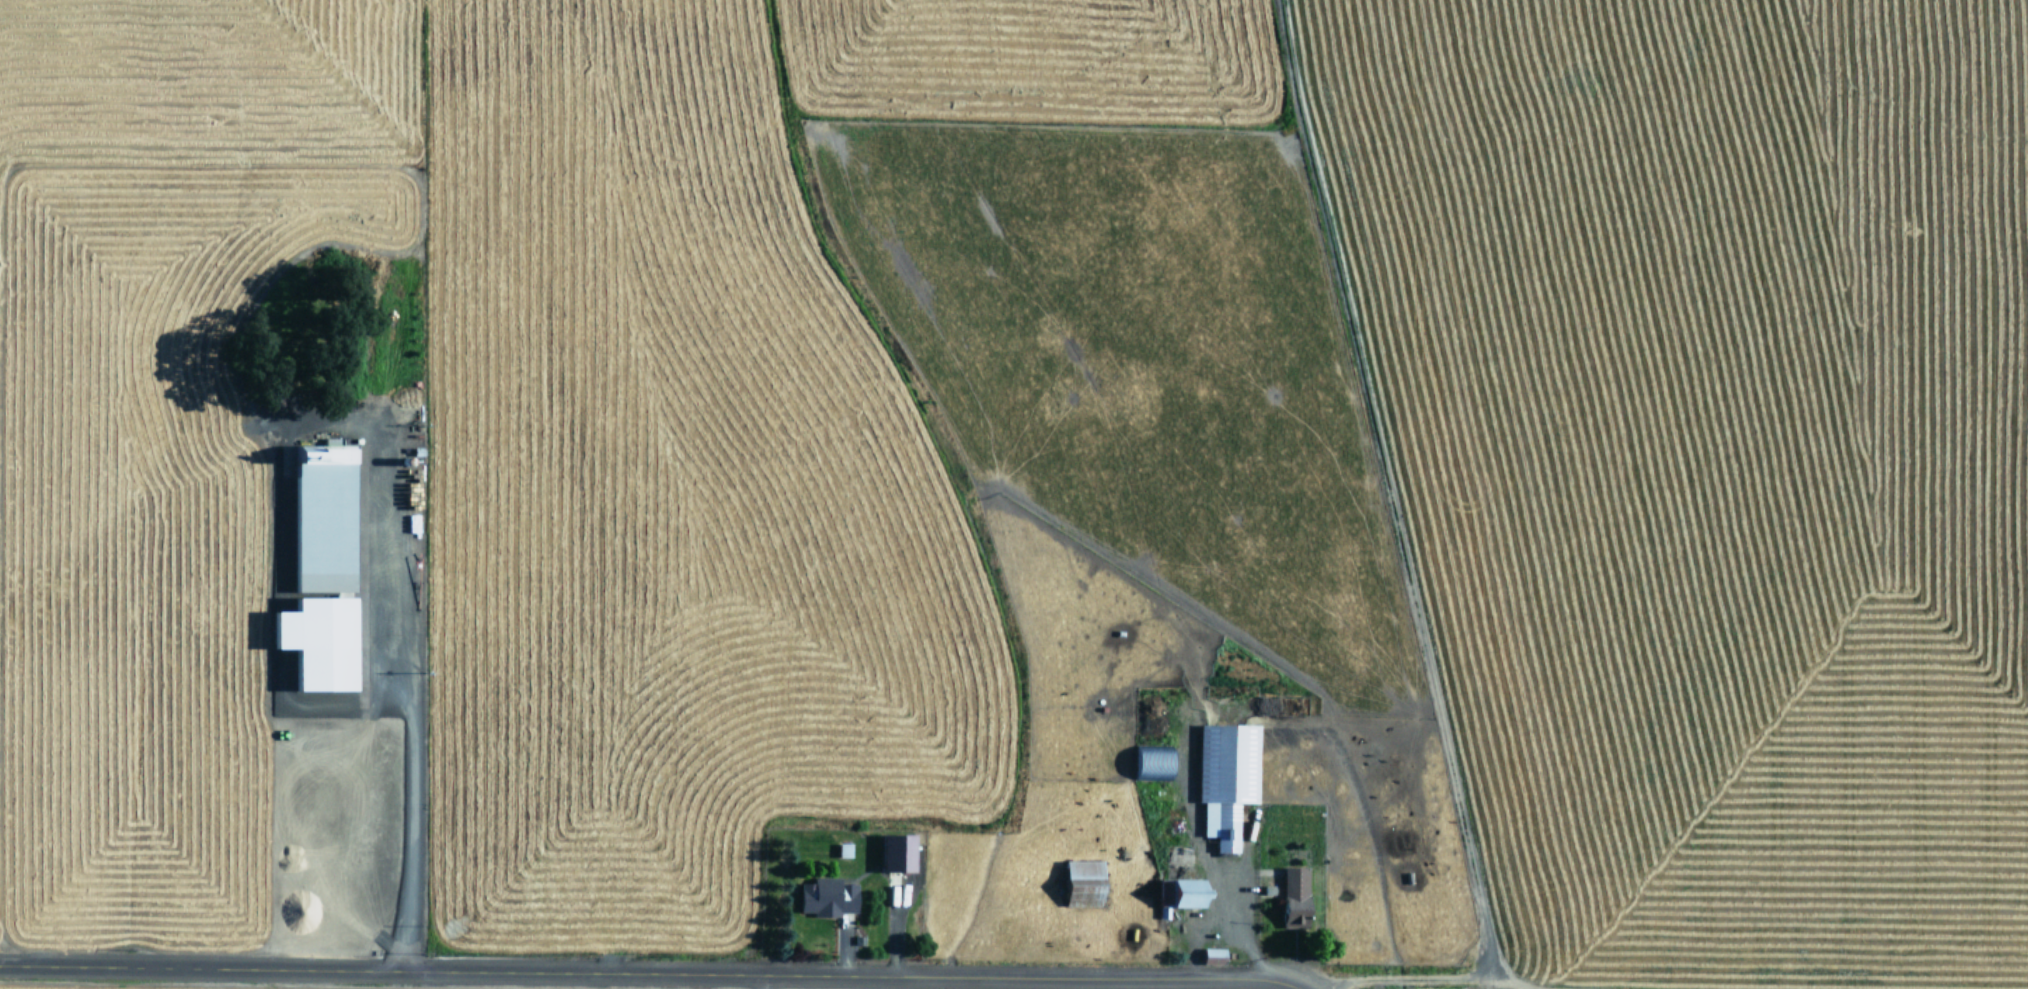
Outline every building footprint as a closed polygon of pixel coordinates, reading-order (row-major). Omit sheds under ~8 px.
[(360,597),(296,598),(297,611),(273,612),(274,649),(295,648),(296,691),(361,690),(360,597)] [(1262,725),(1202,724),(1201,803),(1205,803),(1205,836),(1219,837),(1219,853),(1241,853),(1242,804),(1261,804),(1262,725)] [(1136,780),(1176,781),(1177,747),(1136,746),(1136,780)] [(886,872),(918,872),(918,835),(886,835),(886,872)] [(1105,860),(1067,861),(1069,905),(1107,904),(1105,860)] [(1310,928),(1311,867),(1286,867),(1286,928),(1310,928)] [(859,884),(841,884),(841,878),(815,878),(815,884),(800,884),(800,912),(815,912),(815,917),(840,917),(840,912),(859,912),(859,884)] [(1171,908),(1210,907),(1210,897),(1213,897),(1212,879),(1161,880),(1161,919),(1171,919),(1171,908)]
